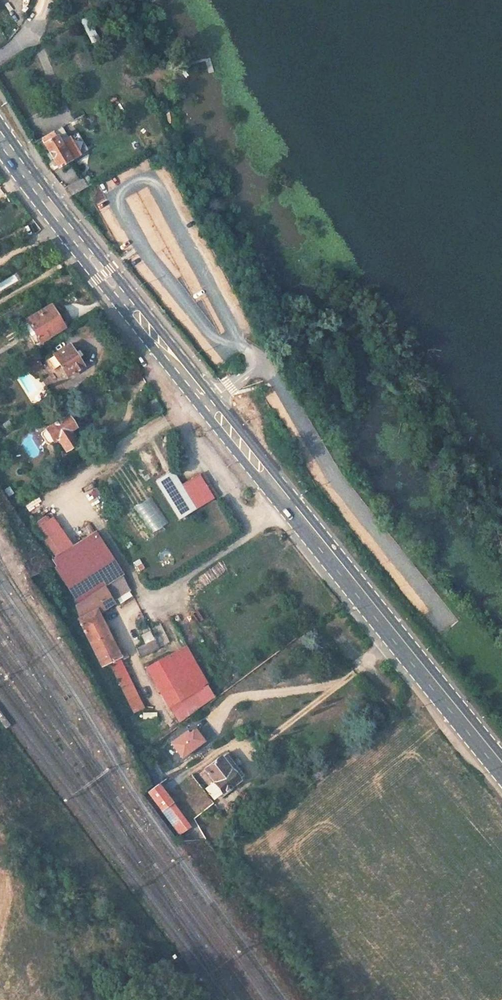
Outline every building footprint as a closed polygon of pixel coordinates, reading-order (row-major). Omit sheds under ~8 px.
[(89,16),(81,20),(93,44),(101,40),(89,16)] [(59,144),(53,132),(39,139),(58,170),(70,162),(67,156),(77,149),(71,137),(59,144)] [(81,155),(77,149),(67,156),(70,162),(81,155)] [(85,187),(81,181),(65,191),(70,197),(85,187)] [(60,329),(47,308),(26,320),(39,342),(60,329)] [(82,366),(69,343),(53,354),(47,359),(53,369),(59,365),(66,376),(82,366)] [(77,443),(69,432),(76,427),(68,415),(45,431),(42,435),(47,443),(52,443),(55,441),(57,440),(65,451),(77,443)] [(188,511),(209,499),(198,476),(198,475),(176,487),(167,471),(153,479),(174,519),(188,511)] [(198,476),(209,499),(217,495),(204,473),(198,476)] [(152,496),(134,506),(149,534),(167,524),(152,496)] [(75,549),(57,519),(35,532),(53,561),(63,556),(75,549)] [(129,590),(98,535),(75,549),(63,556),(71,568),(62,575),(79,602),(77,603),(81,617),(77,619),(102,664),(121,655),(96,610),(129,590)] [(158,647),(138,607),(129,613),(145,644),(137,648),(140,655),(158,647)] [(182,626),(187,622),(179,612),(174,616),(182,626)] [(190,694),(168,655),(163,658),(149,666),(171,705),(190,694)] [(244,775),(226,752),(204,769),(205,771),(200,774),(208,785),(205,788),(213,800),(244,775)] [(180,783),(199,811),(212,803),(193,774),(180,783)] [(187,822),(158,784),(148,792),(179,830),(187,822)]
